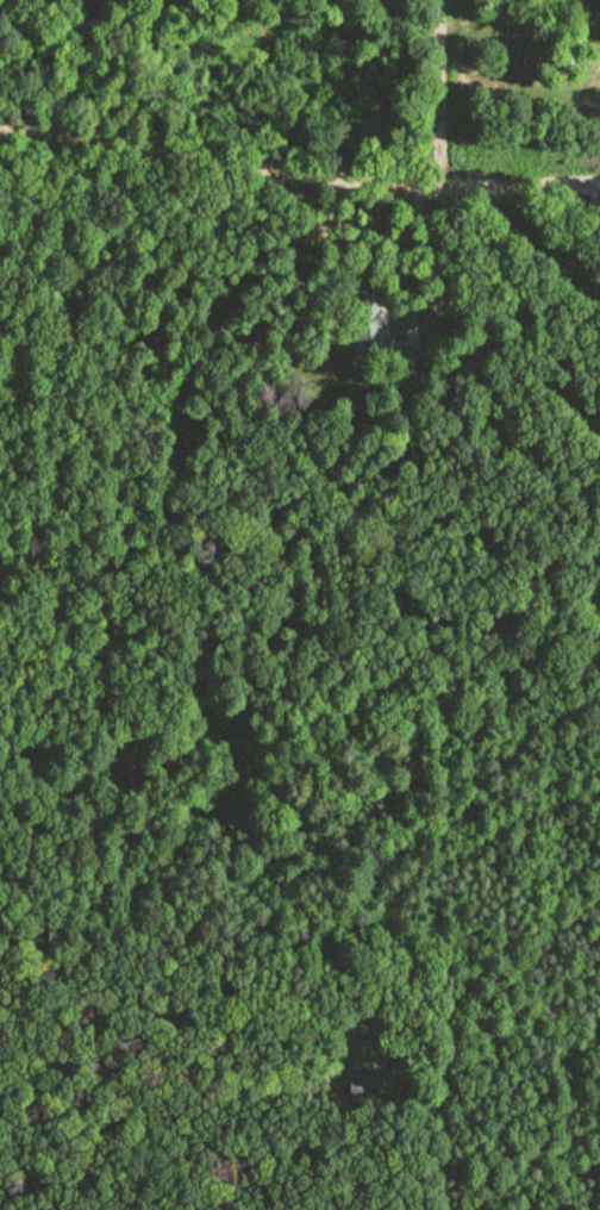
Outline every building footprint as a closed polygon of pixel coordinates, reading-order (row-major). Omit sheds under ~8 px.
[(360,354),(385,350),(376,300),(351,305),(360,354)] [(393,354),(400,388),(427,382),(420,348),(393,354)]
